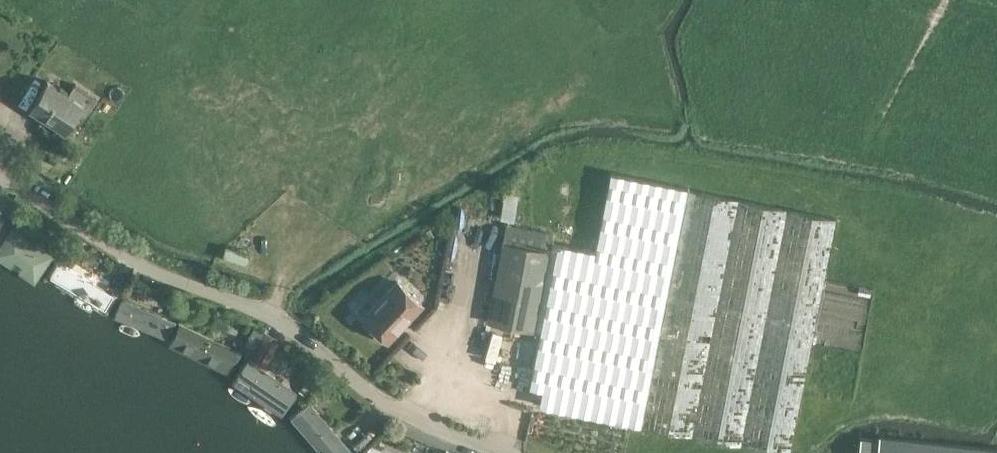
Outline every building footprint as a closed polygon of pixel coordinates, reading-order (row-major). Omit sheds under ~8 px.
[(46,80),(32,102),(29,107),(63,130),(72,116),(79,121),(95,98),(88,93),(88,92),(74,83),(66,94),(46,80)] [(549,242),(532,329),(538,330),(527,386),(565,394),(562,409),(638,425),(775,452),(788,452),(834,219),(608,172),(593,250),(549,242)] [(532,329),(549,242),(551,233),(504,224),(485,321),(532,330),(532,329)] [(13,229),(0,249),(0,260),(35,283),(54,256),(13,229)] [(115,294),(59,262),(48,282),(103,314),(115,294)] [(395,281),(361,318),(386,341),(420,305),(395,281)] [(176,322),(121,299),(113,318),(168,341),(176,322)] [(237,351),(179,324),(169,346),(227,373),(237,351)] [(248,358),(231,383),(282,416),(298,391),(248,358)] [(289,419),(319,452),(347,452),(351,450),(310,401),(289,419)] [(876,437),(876,440),(859,439),(858,452),(996,452),(996,450),(876,437)]
